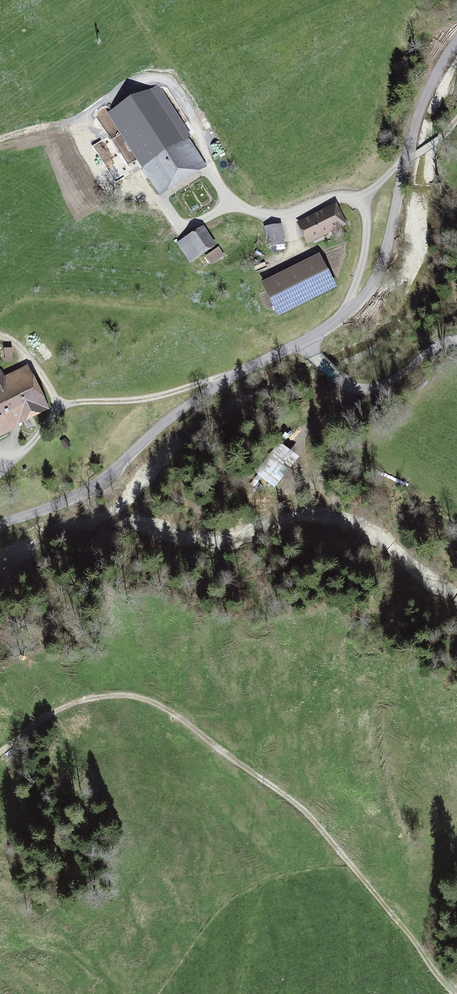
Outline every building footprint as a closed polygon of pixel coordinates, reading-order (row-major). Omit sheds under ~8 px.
[(119,132),(126,128),(163,186),(203,161),(186,134),(189,132),(174,109),(171,111),(160,94),(114,123),(119,132)] [(345,222),(338,208),(302,225),(309,239),(345,222)] [(282,227),(267,229),(269,245),(284,244),(282,227)] [(214,244),(203,229),(182,243),(192,259),(214,244)] [(204,258),(208,265),(219,257),(215,251),(204,258)] [(320,251),(261,280),(278,314),(336,285),(320,251)] [(26,374),(7,383),(1,371),(0,371),(0,433),(15,425),(12,420),(18,417),(41,406),(26,374)] [(291,456),(279,446),(258,473),(270,483),(291,456)]
